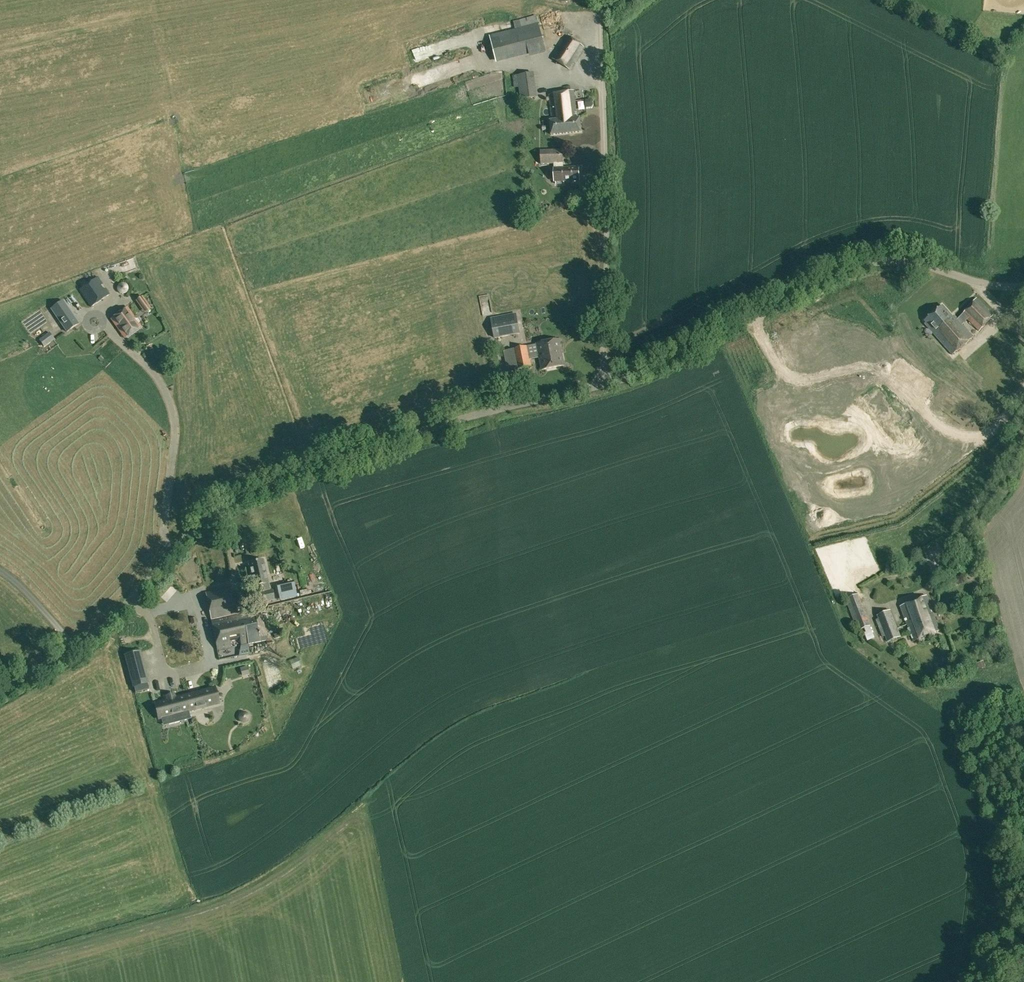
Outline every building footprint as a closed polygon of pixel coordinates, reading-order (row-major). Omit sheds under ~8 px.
[(489,35),(496,63),(529,55),(530,58),(545,54),(538,23),(539,23),(537,15),(514,21),(516,29),(489,35)] [(552,58),(569,69),(584,47),(567,35),(552,58)] [(517,75),(521,99),(537,97),(533,73),(517,75)] [(550,121),(551,135),(581,132),(580,118),(577,118),(574,92),(550,94),(553,120),(550,121)] [(553,163),(553,182),(563,182),(579,181),(579,167),(563,168),(563,163),(563,150),(540,150),(541,164),(553,163)] [(79,289),(91,307),(110,294),(106,288),(104,289),(101,285),(103,284),(98,276),(95,279),(79,289)] [(122,294),(123,294),(125,293),(126,293),(127,292),(128,291),(128,289),(129,288),(128,286),(127,284),(126,283),(125,282),(124,282),(122,282),(121,282),(119,283),(118,284),(117,285),(117,287),(117,288),(117,290),(118,291),(119,292),(120,293),(122,294)] [(136,301),(142,309),(149,304),(143,296),(136,301)] [(935,332),(933,333),(944,346),(952,355),(973,337),(962,325),(967,319),(979,331),(994,315),(976,298),(957,319),(954,316),(952,317),(942,305),(924,321),(935,332)] [(51,309),(67,332),(79,323),(64,300),(51,309)] [(111,319),(124,338),(141,327),(139,324),(140,322),(138,318),(136,319),(127,307),(111,319)] [(491,318),(495,338),(520,334),(516,313),(491,318)] [(39,340),(44,347),(54,340),(49,332),(39,340)] [(537,344),(542,370),(564,366),(559,340),(537,344)] [(504,351),(508,371),(518,369),(531,366),(527,346),(514,349),(504,351)] [(885,397),(880,387),(863,394),(875,420),(894,412),(890,404),(893,403),(890,395),(885,397)] [(896,422),(879,429),(882,436),(899,429),(896,422)] [(256,593),(259,603),(274,600),(272,590),(273,590),(273,588),(269,589),(268,583),(263,560),(249,563),(255,594),(256,593)] [(282,586),(284,594),(291,592),(289,585),(282,586)] [(205,593),(217,650),(229,647),(228,642),(239,640),(240,645),(248,643),(248,644),(266,640),(259,609),(238,614),(232,587),(205,593)] [(136,594),(129,600),(133,605),(140,598),(136,594)] [(845,599),(858,631),(870,626),(857,594),(845,599)] [(900,606),(914,641),(940,631),(926,596),(900,606)] [(885,636),(887,642),(900,637),(890,610),(877,616),(878,619),(876,620),(883,637),(885,636)] [(289,660),(293,669),(303,665),(299,656),(289,660)] [(127,663),(132,679),(142,676),(138,660),(127,663)] [(977,663),(979,670),(985,668),(983,661),(977,663)] [(248,667),(240,669),(242,675),(249,673),(248,667)] [(212,688),(185,696),(189,711),(216,704),(212,688)] [(189,711),(185,696),(157,703),(161,718),(189,711)] [(251,712),(242,714),(244,723),(253,721),(251,712)]
